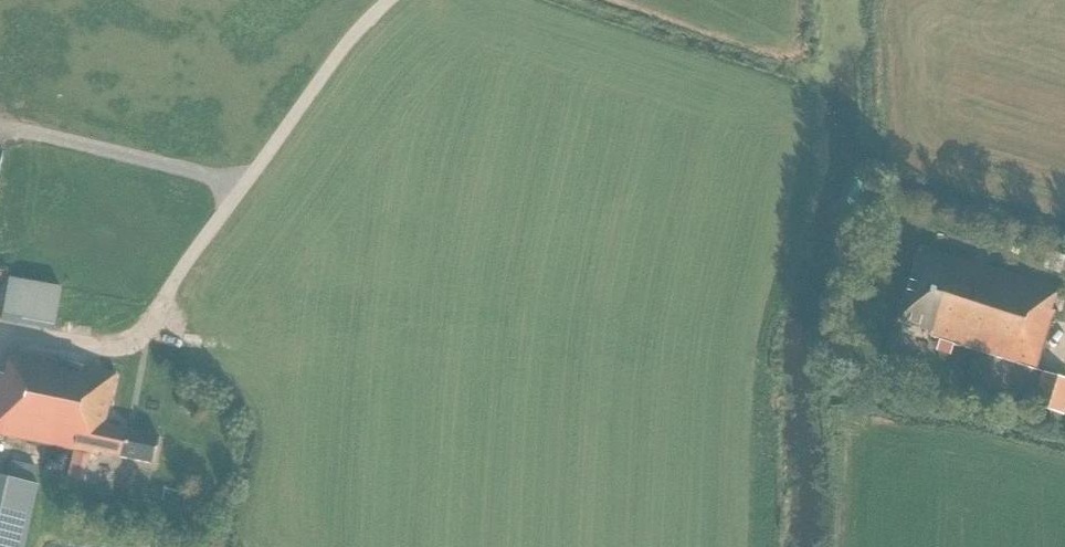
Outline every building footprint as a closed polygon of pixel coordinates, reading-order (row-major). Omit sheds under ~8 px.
[(931,337),(1038,371),(1056,312),(1053,311),(1059,290),(974,263),(973,264),(923,248),(899,322),(932,333),(931,337)] [(9,277),(0,322),(53,332),(61,288),(9,277)] [(10,351),(5,374),(1,373),(0,377),(0,434),(98,455),(98,453),(153,464),(158,438),(104,426),(116,374),(84,367),(86,356),(54,349),(52,360),(10,351)] [(1035,406),(1032,418),(1049,423),(1052,412),(1064,416),(1064,379),(1044,373),(1034,406),(1035,406)] [(74,452),(70,469),(84,472),(88,455),(74,452)] [(38,485),(0,476),(0,546),(24,546),(38,485)]
